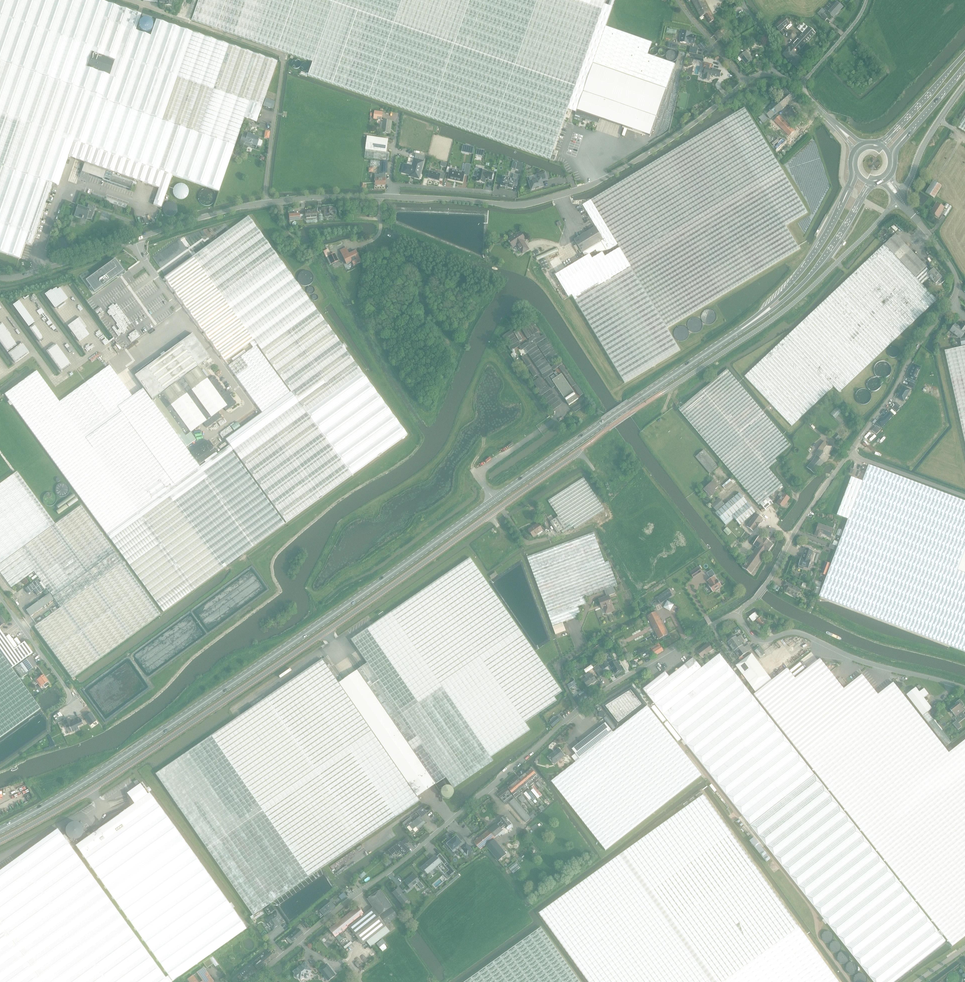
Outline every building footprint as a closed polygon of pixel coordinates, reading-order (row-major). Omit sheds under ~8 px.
[(19,259),(25,243),(31,245),(53,182),(59,184),(68,157),(74,141),(148,167),(173,176),(219,192),(245,119),(256,123),(277,62),(156,20),(151,35),(136,30),(141,15),(109,4),(98,0),(0,0),(0,252),(19,259)] [(648,55),(652,43),(605,27),(612,7),(604,5),(606,0),(198,0),(192,20),(253,41),(313,62),(308,76),(550,159),(568,109),(576,113),(575,115),(598,123),(600,118),(650,136),(656,119),(675,64),(648,55)] [(704,0),(701,0),(694,4),(700,17),(704,15),(709,23),(714,20),(704,0)] [(837,13),(843,7),(836,1),(827,12),(833,18),(833,17),(837,13)] [(779,32),(789,24),(784,18),(775,26),(779,32)] [(796,54),(798,52),(815,34),(808,28),(802,22),(797,28),(803,34),(792,45),(790,48),(783,55),(797,68),(803,61),(796,54)] [(719,31),(715,34),(720,39),(727,33),(723,29),(720,32),(719,31)] [(788,32),(788,37),(793,40),(797,35),(794,30),(788,32)] [(680,35),(680,38),(679,42),(690,44),(694,45),(695,36),(688,34),(689,33),(682,31),(681,35),(680,35)] [(746,65),(752,60),(748,55),(748,54),(746,51),(742,54),(740,52),(738,54),(740,56),(739,57),(746,65)] [(115,60),(92,52),(86,67),(110,75),(115,60)] [(710,80),(711,75),(721,77),(722,70),(711,68),(712,63),(704,62),(703,67),(705,67),(704,73),(705,73),(704,79),(710,80)] [(773,103),(763,112),(770,119),(776,114),(795,97),(787,87),(781,92),(783,95),(774,103),(773,102),(772,103),(773,103)] [(272,108),(274,102),(266,99),(264,105),(272,108)] [(605,257),(560,284),(568,298),(571,295),(624,383),(680,350),(667,328),(799,247),(786,224),(806,212),(744,108),(583,205),(604,240),(610,249),(618,244),(620,248),(605,257)] [(382,120),(383,113),(383,112),(375,111),(374,119),(382,120)] [(777,116),(773,119),(788,134),(792,130),(777,116)] [(381,124),(380,131),(382,131),(382,133),(382,134),(385,135),(385,133),(386,134),(390,134),(391,122),(384,121),(383,124),(381,124)] [(773,122),(773,123),(781,131),(783,129),(779,125),(775,121),(773,122)] [(257,147),(257,146),(259,147),(261,146),(262,146),(263,143),(262,142),(261,141),(259,140),(260,138),(252,136),(253,135),(249,134),(247,137),(243,136),(241,142),(245,144),(246,143),(257,147)] [(388,139),(373,137),(367,136),(365,158),(388,161),(389,153),(387,153),(388,139)] [(86,163),(134,180),(159,189),(157,195),(155,200),(154,205),(162,208),(173,176),(148,167),(74,141),(68,157),(86,163)] [(414,159),(412,166),(406,165),(406,167),(404,166),(403,171),(405,171),(404,173),(414,176),(413,177),(419,179),(424,161),(423,161),(424,157),(416,155),(415,159),(414,159)] [(380,167),(379,174),(380,174),(385,174),(387,174),(388,162),(380,161),(380,167)] [(517,163),(516,169),(523,171),(524,164),(517,162),(517,163)] [(131,190),(134,180),(86,163),(86,164),(85,163),(80,178),(87,180),(89,175),(103,179),(102,180),(131,190)] [(450,169),(448,179),(463,182),(464,175),(468,176),(470,169),(466,168),(465,173),(450,169)] [(479,169),(476,182),(485,184),(486,179),(492,180),(494,173),(487,172),(488,171),(479,169)] [(440,178),(443,179),(445,174),(438,172),(438,174),(430,172),(428,178),(439,181),(440,178)] [(538,179),(529,182),(532,190),(536,189),(536,190),(539,189),(539,188),(544,187),(542,182),(547,180),(545,172),(537,175),(538,179)] [(380,175),(375,175),(376,185),(386,185),(386,178),(385,178),(385,174),(380,174),(380,175)] [(504,177),(503,177),(501,186),(513,189),(513,185),(517,186),(519,180),(520,176),(514,174),(513,179),(507,178),(507,177),(505,177),(504,177)] [(934,198),(941,186),(933,181),(925,193),(934,198)] [(107,198),(106,202),(125,208),(127,204),(107,198)] [(937,218),(944,208),(937,203),(933,209),(934,209),(931,213),(937,218)] [(946,203),(944,207),(946,209),(943,215),(946,216),(952,207),(946,203)] [(91,220),(95,207),(88,205),(87,210),(78,206),(74,217),(83,220),(83,218),(91,220)] [(335,208),(332,208),(323,208),(324,217),(333,216),(332,215),(336,215),(335,208)] [(305,211),(306,219),(317,218),(316,210),(305,211)] [(300,213),(289,213),(290,221),(300,220),(300,213)] [(226,440),(230,445),(214,457),(201,466),(199,467),(186,448),(180,440),(152,402),(142,390),(132,398),(120,382),(108,366),(86,382),(58,402),(44,382),(36,370),(19,382),(2,394),(17,413),(35,437),(49,456),(61,472),(69,483),(77,494),(82,501),(88,509),(93,515),(100,526),(106,533),(107,534),(119,551),(128,564),(133,569),(143,584),(149,592),(156,601),(164,612),(175,603),(192,591),(207,580),(220,571),(233,561),(246,552),(257,544),(270,534),(285,523),(280,517),(267,499),(259,488),(248,473),(238,459),(232,451),(235,449),(243,461),(249,469),(254,476),(260,484),(266,492),(272,501),(278,508),(288,522),(305,509),(326,494),(343,481),(351,476),(352,475),(407,435),(369,382),(317,311),(248,217),(164,279),(224,361),(249,343),(253,348),(231,365),(228,366),(240,382),(248,393),(262,413),(228,438),(226,440)] [(595,228),(575,240),(583,253),(584,255),(588,255),(595,250),(597,253),(606,251),(610,249),(604,240),(603,240),(595,228)] [(509,240),(513,248),(514,249),(518,247),(523,254),(530,250),(527,245),(526,246),(523,242),(526,240),(522,233),(514,238),(513,237),(509,240)] [(895,234),(885,244),(915,277),(926,267),(895,234)] [(915,277),(885,244),(745,376),(791,426),(833,387),(839,393),(936,300),(915,277)] [(354,266),(361,263),(355,251),(348,255),(346,248),(340,251),(346,263),(352,261),(354,266)] [(590,255),(555,276),(560,284),(605,257),(603,253),(592,259),(590,255)] [(334,254),(328,257),(326,258),(330,265),(338,261),(334,254)] [(548,267),(545,259),(540,261),(543,269),(548,267)] [(115,262),(86,284),(94,296),(117,278),(118,280),(119,279),(121,277),(121,276),(123,274),(115,263),(115,262)] [(941,284),(945,281),(933,269),(926,276),(928,278),(929,277),(935,283),(938,281),(941,284)] [(963,324),(960,328),(955,324),(950,331),(961,339),(964,333),(964,332),(964,326),(963,324)] [(142,390),(152,402),(198,367),(210,358),(193,334),(135,377),(144,389),(142,390)] [(522,356),(529,352),(525,346),(518,350),(522,356)] [(945,351),(964,444),(964,346),(945,351)] [(204,363),(199,366),(208,379),(213,375),(204,363)] [(208,380),(198,367),(152,402),(180,440),(186,448),(203,435),(197,428),(204,423),(207,428),(222,417),(218,412),(224,408),(226,411),(236,403),(227,391),(226,392),(214,376),(208,380)] [(913,367),(909,379),(916,382),(920,370),(913,367)] [(759,505),(760,504),(768,498),(772,502),(774,500),(771,496),(783,486),(768,469),(777,462),(775,459),(791,446),(727,369),(679,410),(722,461),(759,505)] [(569,406),(578,399),(561,374),(552,381),(569,406)] [(899,394),(897,398),(903,401),(910,390),(904,386),(901,391),(899,390),(897,393),(899,394)] [(896,412),(899,409),(898,408),(900,406),(896,403),(892,408),(896,412)] [(220,435),(224,440),(260,413),(256,408),(220,435)] [(837,408),(831,414),(835,419),(842,412),(837,408)] [(878,424),(881,427),(881,428),(893,415),(890,412),(882,420),(880,418),(878,420),(880,422),(878,424)] [(876,426),(872,431),(876,435),(881,430),(876,426)] [(836,433),(833,437),(838,441),(841,437),(836,433)] [(190,453),(200,466),(217,454),(213,448),(208,441),(190,453)] [(816,456),(812,462),(810,464),(807,467),(815,473),(829,456),(827,454),(832,448),(825,442),(814,454),(816,456)] [(710,474),(718,467),(704,451),(696,457),(710,474)] [(964,550),(964,501),(868,466),(863,481),(862,481),(847,520),(848,520),(819,597),(964,652),(964,573),(957,570),(964,550)] [(50,593),(54,599),(60,608),(34,626),(72,678),(161,614),(141,588),(122,562),(110,545),(96,525),(81,505),(55,524),(17,472),(0,484),(0,573),(11,588),(34,571),(41,581),(42,582),(46,588),(50,593)] [(722,486),(725,489),(732,483),(733,484),(736,482),(732,477),(722,486)] [(843,518),(847,520),(862,481),(857,479),(851,477),(837,516),(843,518)] [(547,501),(558,517),(565,528),(561,531),(563,533),(573,527),(574,529),(604,509),(582,478),(547,501)] [(713,481),(701,492),(705,496),(707,493),(711,497),(716,492),(714,490),(718,487),(713,481)] [(784,507),(790,498),(784,494),(783,494),(781,492),(778,496),(781,498),(777,502),(784,507)] [(747,527),(756,514),(740,493),(715,513),(726,525),(735,518),(744,530),(747,527)] [(716,511),(724,504),(719,498),(711,505),(716,511)] [(773,504),(772,502),(768,498),(760,504),(765,510),(773,504)] [(763,519),(756,514),(747,527),(753,531),(757,527),(758,528),(760,524),(759,523),(763,519)] [(557,533),(561,531),(565,528),(558,517),(550,523),(557,533)] [(534,537),(543,530),(538,523),(529,530),(534,537)] [(830,537),(833,529),(819,524),(815,535),(819,537),(821,533),(830,537)] [(527,557),(553,626),(562,623),(582,616),(578,607),(587,604),(584,598),(617,585),(608,561),(605,563),(594,533),(527,557)] [(767,554),(773,546),(768,542),(765,539),(765,540),(760,536),(754,545),(757,548),(743,568),(751,573),(765,553),(767,554)] [(814,547),(807,544),(804,553),(803,553),(800,561),(801,561),(800,564),(804,565),(805,563),(809,565),(812,556),(811,556),(814,547)] [(350,639),(367,663),(446,777),(453,788),(493,761),(490,757),(530,730),(525,722),(557,701),(554,697),(562,691),(470,557),(350,639)] [(820,574),(825,576),(830,564),(825,562),(820,574)] [(698,566),(694,569),(697,575),(702,572),(698,566)] [(713,577),(707,580),(710,584),(708,585),(713,592),(716,590),(716,591),(719,589),(719,588),(722,586),(717,579),(716,580),(713,577)] [(37,579),(25,588),(28,593),(34,590),(37,595),(46,588),(42,582),(41,581),(40,583),(37,579)] [(796,597),(800,590),(786,582),(784,585),(788,587),(786,591),(790,593),(793,594),(792,595),(796,597)] [(599,599),(602,609),(603,608),(605,614),(607,613),(608,613),(611,612),(613,611),(613,610),(613,609),(612,607),(611,606),(611,605),(612,605),(609,596),(615,593),(613,587),(605,590),(607,596),(599,599)] [(669,589),(657,598),(661,603),(673,595),(669,589)] [(30,616),(54,599),(50,593),(26,610),(30,616)] [(667,600),(663,607),(670,611),(674,604),(667,600)] [(648,615),(657,635),(659,639),(668,635),(668,633),(661,622),(656,611),(648,615)] [(753,622),(759,617),(755,612),(749,617),(753,622)] [(766,623),(764,620),(764,621),(761,617),(756,621),(759,624),(757,625),(759,629),(766,624),(766,623)] [(565,631),(562,623),(553,626),(556,635),(565,631)] [(12,668),(28,657),(33,653),(25,642),(20,646),(15,649),(0,629),(0,653),(12,668)] [(728,642),(734,650),(742,644),(741,643),(744,641),(740,635),(737,638),(736,636),(728,642)] [(659,643),(651,648),(654,654),(657,653),(657,654),(663,650),(659,643)] [(702,658),(712,650),(708,644),(704,647),(697,652),(702,658)] [(744,647),(742,644),(734,650),(739,658),(751,649),(748,644),(744,647)] [(755,650),(754,651),(760,658),(765,654),(760,647),(755,650)] [(12,668),(0,653),(0,737),(41,708),(12,668)] [(701,667),(654,704),(750,826),(874,981),(893,981),(945,941),(839,805),(815,775),(814,775),(719,654),(702,668),(701,667)] [(736,666),(753,688),(769,676),(752,654),(736,666)] [(21,677),(37,665),(30,656),(14,668),(21,677)] [(605,658),(598,662),(603,670),(611,665),(616,673),(618,672),(619,672),(620,671),(621,670),(622,670),(617,661),(615,659),(613,661),(613,660),(608,663),(605,658)] [(643,690),(654,704),(701,667),(694,658),(669,677),(665,672),(643,690)] [(787,668),(754,694),(786,735),(844,689),(830,672),(820,659),(795,678),(787,668)] [(322,660),(156,775),(227,878),(253,915),(261,910),(302,882),(419,801),(417,797),(338,683),(322,660)] [(367,663),(338,683),(417,797),(435,784),(446,777),(367,663)] [(599,665),(598,665),(597,664),(593,667),(600,677),(605,674),(599,665)] [(592,683),(596,681),(591,674),(590,672),(585,675),(586,678),(584,679),(588,686),(592,683)] [(48,682),(43,675),(36,680),(41,687),(43,685),(45,688),(50,684),(48,682)] [(786,735),(952,946),(964,936),(964,740),(949,753),(896,687),(893,683),(878,695),(862,675),(844,689),(786,735)] [(840,677),(838,679),(843,686),(846,684),(840,677)] [(916,687),(906,695),(923,716),(928,712),(928,713),(929,714),(931,712),(930,711),(932,709),(924,698),(929,694),(927,693),(924,688),(922,689),(919,692),(916,687)] [(579,695),(575,698),(576,700),(579,704),(590,696),(587,690),(579,695)] [(964,718),(964,716),(963,713),(964,712),(962,707),(964,706),(959,700),(955,703),(956,705),(950,709),(956,718),(955,719),(958,723),(964,718)] [(613,732),(580,759),(551,781),(606,850),(702,775),(647,706),(613,732)] [(60,712),(53,716),(57,722),(63,718),(61,717),(63,716),(60,712)] [(90,712),(84,717),(90,725),(96,721),(94,718),(90,712)] [(928,712),(923,716),(946,746),(951,742),(934,720),(929,714),(928,713),(928,712)] [(69,718),(64,721),(67,728),(70,727),(73,732),(80,729),(78,726),(84,723),(81,717),(75,720),(75,721),(72,723),(69,718)] [(557,717),(550,723),(553,727),(560,721),(557,717)] [(572,749),(580,759),(613,732),(606,723),(572,749)] [(565,756),(559,748),(549,757),(554,764),(565,756)] [(532,769),(529,771),(536,780),(539,778),(532,769)] [(529,771),(525,774),(533,783),(536,780),(529,771)] [(525,774),(523,776),(530,785),(533,783),(525,774)] [(523,776),(520,779),(527,788),(530,785),(523,776)] [(520,779),(517,781),(525,790),(527,788),(520,779)] [(539,781),(538,782),(542,787),(543,788),(546,791),(548,790),(540,780),(539,781)] [(517,781),(514,783),(522,792),(525,790),(517,781)] [(514,783),(511,786),(519,795),(522,792),(514,783)] [(75,846),(83,856),(157,804),(149,794),(148,795),(140,784),(127,793),(129,796),(132,794),(134,799),(129,801),(131,807),(123,812),(122,811),(109,816),(100,827),(101,828),(75,846)] [(534,785),(532,787),(533,789),(540,797),(542,795),(534,785)] [(516,798),(519,795),(511,786),(508,788),(516,798)] [(504,801),(512,795),(506,788),(498,795),(504,801)] [(528,790),(526,792),(530,797),(531,797),(531,798),(533,801),(535,799),(535,798),(535,797),(529,789),(528,790)] [(533,789),(531,791),(538,799),(540,797),(533,789)] [(539,913),(588,981),(839,981),(807,939),(766,882),(754,865),(703,794),(657,828),(582,882),(539,913)] [(532,819),(528,815),(514,798),(509,802),(526,822),(531,818),(532,819)] [(247,929),(157,804),(83,856),(168,975),(173,981),(247,929)] [(421,817),(422,817),(427,813),(422,807),(417,812),(421,817)] [(410,817),(402,823),(410,833),(412,831),(414,832),(425,823),(419,817),(418,818),(416,816),(414,817),(414,819),(413,820),(410,817)] [(497,823),(474,842),(480,849),(486,845),(499,860),(507,854),(494,838),(495,838),(499,835),(499,836),(504,832),(502,830),(503,830),(502,829),(504,827),(505,828),(506,828),(508,830),(509,830),(512,827),(512,826),(510,824),(511,824),(505,816),(500,821),(502,823),(499,826),(497,823)] [(735,821),(741,828),(744,825),(738,818),(735,821)] [(0,871),(0,924),(42,981),(172,981),(173,981),(168,975),(165,977),(57,829),(0,871)] [(449,839),(444,844),(448,848),(449,847),(452,851),(459,845),(467,855),(472,851),(466,843),(465,843),(462,840),(461,841),(456,836),(450,841),(449,839)] [(754,837),(749,841),(766,862),(771,859),(771,858),(770,859),(769,858),(770,857),(754,837)] [(401,842),(393,848),(392,847),(389,850),(393,854),(395,852),(397,854),(400,852),(403,855),(409,850),(407,848),(409,847),(407,845),(405,846),(404,845),(406,843),(403,840),(401,842)] [(421,868),(425,873),(435,865),(434,865),(435,864),(438,867),(441,864),(442,863),(444,865),(447,862),(440,854),(436,856),(441,862),(440,862),(435,857),(432,860),(433,861),(432,862),(430,860),(421,868)] [(516,863),(509,869),(513,873),(520,868),(516,863)] [(448,870),(444,874),(448,879),(451,876),(450,875),(454,871),(448,864),(445,866),(448,870)] [(408,879),(405,881),(411,888),(417,883),(422,889),(425,887),(415,875),(409,880),(408,879)] [(397,888),(392,892),(402,905),(408,900),(397,888)] [(350,913),(329,930),(335,937),(336,937),(339,941),(343,938),(346,935),(344,933),(343,931),(347,928),(348,927),(362,945),(366,942),(370,947),(389,932),(384,925),(385,925),(391,921),(397,916),(392,909),(380,917),(379,915),(391,907),(380,890),(368,899),(373,908),(364,915),(361,912),(358,907),(350,913)] [(331,901),(320,911),(324,915),(320,918),(335,906),(334,906),(331,902),(331,901)] [(265,910),(268,915),(275,910),(272,905),(265,910)] [(264,914),(261,910),(253,916),(253,915),(250,917),(255,924),(256,922),(256,921),(256,920),(256,919),(264,914)] [(277,921),(281,918),(277,913),(273,915),(266,919),(269,923),(267,924),(270,927),(271,926),(273,930),(280,925),(277,921)] [(0,924),(0,981),(42,981),(0,924)] [(541,927),(465,981),(580,981),(541,927)] [(291,944),(293,941),(293,942),(303,934),(299,929),(287,939),(291,944)] [(376,944),(379,948),(386,943),(383,939),(376,944)] [(254,966),(259,971),(275,957),(270,952),(254,966)] [(209,959),(203,964),(207,969),(213,965),(215,968),(219,965),(213,957),(209,959)] [(298,978),(300,980),(304,978),(305,979),(306,979),(307,979),(308,978),(309,977),(309,975),(308,974),(312,971),(305,963),(301,966),(301,967),(299,969),(298,968),(294,972),(296,974),(295,975),(295,976),(295,977),(295,978),(296,978),(297,978),(298,978)] [(327,963),(319,969),(328,981),(336,975),(327,963)] [(240,973),(243,976),(246,980),(249,977),(250,978),(255,974),(254,973),(257,971),(252,965),(246,971),(245,970),(240,973)] [(188,980),(189,981),(213,981),(207,974),(205,973),(206,972),(204,969),(197,973),(197,974),(193,977),(193,976),(188,980)]
